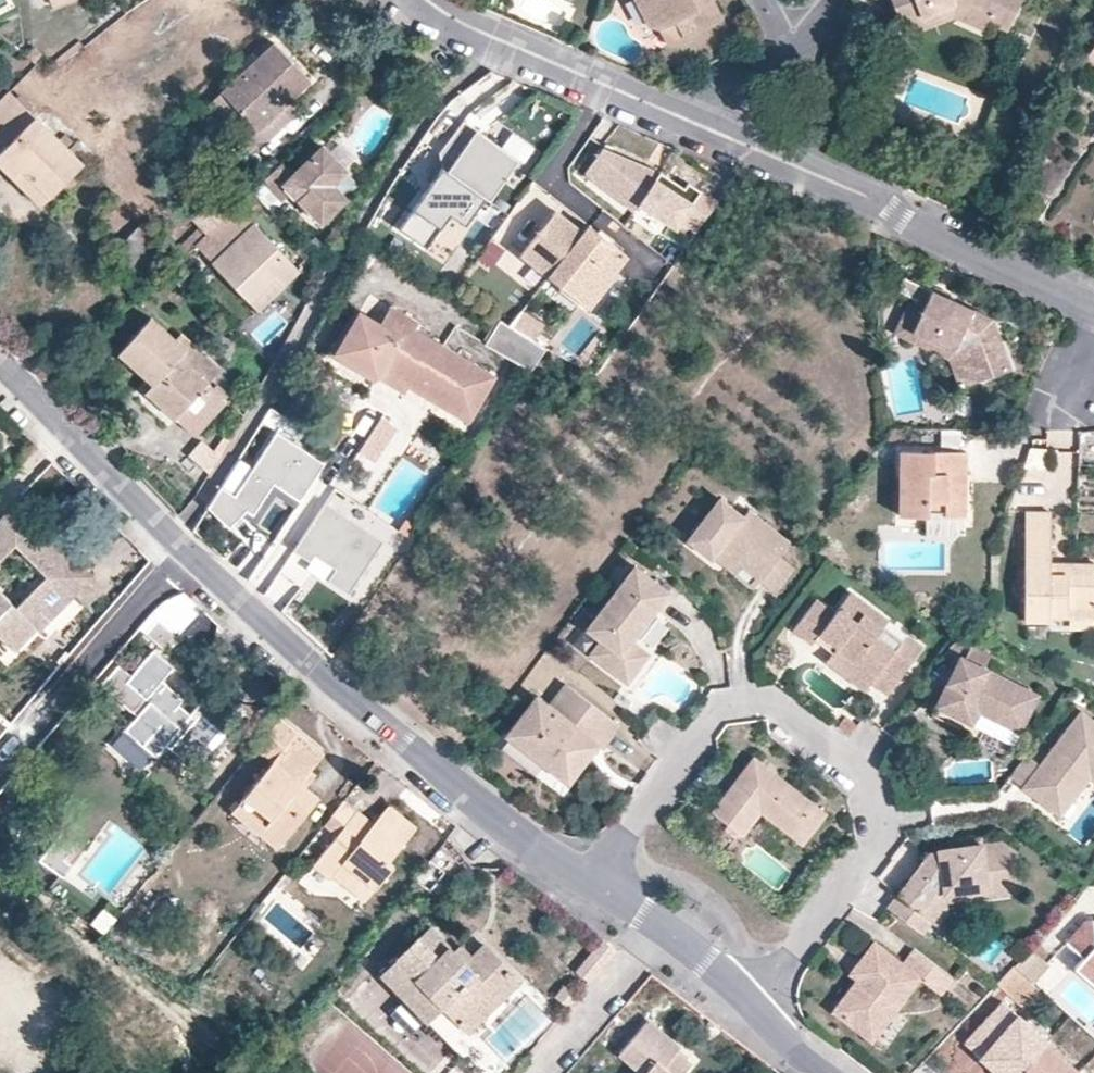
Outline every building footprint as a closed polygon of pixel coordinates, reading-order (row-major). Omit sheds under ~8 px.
[(647,27),(659,29),(668,46),(723,16),(714,0),(634,0),(647,27)] [(890,0),(900,26),(954,6),(956,0),(891,0),(890,0)] [(900,26),(904,36),(953,18),(984,31),(988,22),(992,13),(961,0),(956,0),(954,6),(900,26)] [(992,13),(988,22),(1007,29),(1018,0),(961,0),(992,13)] [(276,42),(224,89),(233,99),(257,126),(310,78),(276,42)] [(1085,56),(1093,62),(1093,44),(1085,56)] [(34,48),(26,56),(33,63),(41,53),(34,48)] [(10,91),(0,101),(0,165),(12,177),(20,169),(49,198),(91,155),(76,140),(73,142),(65,133),(57,139),(10,91)] [(484,197),(489,200),(518,159),(464,120),(440,152),(442,167),(484,197)] [(282,159),(261,181),(280,202),(291,192),(322,225),(348,199),(335,185),(348,171),(321,144),(293,172),(282,159)] [(586,176),(634,210),(640,201),(661,172),(604,148),(586,172),(586,176)] [(484,197),(442,167),(400,227),(426,246),(450,213),(466,224),(484,197)] [(20,169),(12,177),(40,207),(49,198),(20,169)] [(697,232),(717,202),(689,182),(686,188),(661,172),(640,201),(677,227),(682,221),(697,232)] [(235,205),(208,232),(195,244),(213,262),(212,263),(250,303),(276,278),(283,286),(298,272),(235,205)] [(556,210),(520,255),(580,302),(607,268),(614,273),(628,256),(587,224),(583,231),(556,210)] [(141,223),(115,251),(140,274),(165,246),(141,223)] [(208,232),(201,225),(181,244),(178,242),(166,254),(175,263),(195,244),(208,232)] [(500,265),(484,254),(473,270),(489,281),(500,265)] [(607,268),(580,302),(590,311),(617,276),(614,273),(607,268)] [(257,311),(283,286),(276,278),(250,303),(257,311)] [(963,305),(931,291),(923,306),(912,332),(952,352),(959,366),(974,361),(980,379),(1010,368),(991,317),(963,305)] [(923,306),(907,299),(893,334),(948,359),(959,388),(980,379),(974,361),(959,366),(952,352),(912,332),(923,306)] [(382,324),(362,311),(336,353),(379,378),(384,369),(410,385),(472,421),(496,377),(416,330),(408,327),(413,318),(392,306),(382,324)] [(176,339),(152,318),(120,353),(155,383),(146,393),(196,433),(227,398),(209,382),(180,356),(186,348),(176,339)] [(420,322),(413,318),(408,327),(416,330),(420,322)] [(546,349),(501,319),(486,345),(531,370),(546,349)] [(448,343),(473,352),(478,339),(453,330),(448,343)] [(181,333),(176,339),(186,348),(180,356),(209,382),(220,368),(181,333)] [(405,393),(410,385),(384,369),(379,378),(405,393)] [(299,505),(322,467),(279,435),(239,500),(224,493),(214,514),(231,535),(247,517),(256,520),(275,491),(299,505)] [(209,473),(224,447),(220,443),(214,452),(201,442),(189,456),(209,473)] [(1093,467),(1093,446),(1082,445),(1081,466),(1093,467)] [(1024,467),(1044,467),(1045,447),(1031,447),(1024,467)] [(900,451),(899,514),(927,516),(926,501),(943,501),(942,515),(963,515),(962,451),(900,451)] [(15,651),(47,619),(44,617),(37,611),(51,599),(57,604),(73,588),(75,590),(91,575),(14,499),(0,517),(0,559),(14,544),(46,576),(15,606),(0,591),(0,637),(15,651)] [(388,540),(328,502),(293,558),(313,570),(319,561),(341,574),(334,585),(352,596),(388,540)] [(711,562),(713,560),(720,551),(762,582),(777,592),(794,569),(779,557),(789,543),(748,514),(743,520),(718,502),(686,544),(711,562)] [(1048,618),(1049,606),(1093,608),(1093,564),(1049,564),(1048,513),(1025,513),(1024,619),(1048,620),(1048,618)] [(720,551),(713,560),(754,590),(762,582),(720,551)] [(633,569),(603,606),(612,613),(605,623),(596,616),(584,631),(598,642),(587,656),(624,684),(645,654),(629,642),(633,637),(649,615),(665,593),(633,569)] [(104,588),(91,575),(75,590),(88,604),(104,588)] [(832,614),(813,600),(790,630),(809,644),(812,641),(818,633),(836,647),(834,649),(853,663),(850,668),(871,683),(886,694),(920,649),(903,635),(891,652),(873,638),(885,622),(848,593),(832,614)] [(44,617),(57,604),(51,599),(37,611),(44,617)] [(603,606),(596,616),(605,623),(612,613),(603,606)] [(1048,618),(1093,618),(1093,612),(1093,608),(1049,606),(1048,618)] [(653,619),(649,615),(633,637),(638,640),(653,619)] [(157,620),(146,634),(160,648),(172,634),(157,620)] [(836,647),(818,633),(812,641),(830,655),(834,649),(836,647)] [(101,684),(137,715),(124,729),(154,756),(165,743),(193,767),(213,744),(210,741),(218,731),(222,734),(239,713),(212,688),(189,714),(177,704),(182,699),(160,681),(172,666),(152,650),(130,674),(119,664),(101,684)] [(987,707),(985,714),(1020,731),(1037,692),(959,656),(935,705),(972,723),(978,710),(980,704),(987,707)] [(871,683),(850,668),(844,676),(865,691),(871,683)] [(533,700),(507,738),(568,784),(586,760),(588,759),(580,753),(588,743),(595,748),(598,750),(615,727),(564,686),(546,709),(533,700)] [(978,710),(985,714),(987,707),(980,704),(978,710)] [(1083,711),(1024,788),(1040,800),(1056,777),(1071,789),(1079,779),(1088,785),(1093,778),(1093,779),(1093,720),(1083,711)] [(296,731),(278,717),(253,748),(270,764),(296,731)] [(296,731),(270,764),(237,803),(262,825),(265,821),(284,838),(297,823),(296,810),(306,812),(319,797),(305,784),(299,780),(310,768),(322,752),(296,731)] [(580,753),(588,759),(595,748),(588,743),(580,753)] [(802,846),(827,815),(753,758),(710,814),(742,838),(760,814),(802,846)] [(315,772),(310,768),(299,780),(305,784),(315,772)] [(1063,818),(1088,785),(1079,779),(1071,789),(1056,777),(1040,800),(1063,818)] [(357,810),(344,799),(331,815),(344,825),(344,826),(357,810)] [(274,850),(284,838),(265,821),(262,825),(237,803),(230,812),(274,850)] [(374,823),(357,810),(344,826),(344,825),(312,866),(328,878),(331,875),(339,866),(350,877),(362,878),(374,889),(394,865),(389,860),(415,827),(388,805),(374,823)] [(297,823),(306,812),(296,810),(297,823)] [(62,830),(39,858),(62,877),(72,865),(63,858),(77,840),(62,830)] [(957,849),(979,845),(979,838),(957,842),(957,849)] [(999,843),(979,845),(957,849),(935,852),(937,854),(926,855),(895,896),(919,913),(928,901),(930,895),(930,891),(929,886),(928,883),(924,880),(933,869),(936,869),(939,894),(986,887),(988,896),(1019,891),(1013,853),(999,843)] [(429,861),(409,889),(423,899),(444,871),(429,861)] [(364,901),(374,889),(362,878),(350,877),(339,866),(331,875),(364,901)] [(288,867),(275,884),(282,889),(294,873),(288,867)] [(935,904),(988,896),(986,887),(939,894),(936,869),(933,869),(924,880),(928,883),(929,886),(930,891),(930,895),(928,901),(919,913),(926,918),(935,904)] [(1083,920),(1066,942),(1082,956),(1074,967),(1093,985),(1093,919),(1083,920)] [(453,951),(431,927),(383,974),(452,1045),(520,982),(483,944),(471,955),(464,962),(453,951)] [(871,940),(856,960),(870,971),(861,982),(854,977),(830,1009),(861,1033),(885,1001),(892,1007),(916,976),(937,993),(948,977),(910,949),(899,963),(871,940)] [(461,943),(453,951),(464,962),(471,955),(461,943)] [(847,972),(854,977),(861,982),(870,971),(856,960),(847,972)] [(1045,992),(1015,966),(1013,966),(996,985),(1026,1010),(1045,992)] [(868,1038),(892,1007),(885,1001),(861,1033),(868,1038)] [(647,1020),(619,1054),(641,1072),(683,1072),(686,1070),(671,1057),(675,1052),(679,1047),(647,1020)] [(1045,1043),(1017,1072),(1079,1072),(1045,1043)] [(690,1066),(675,1052),(671,1057),(686,1070),(690,1066)]
